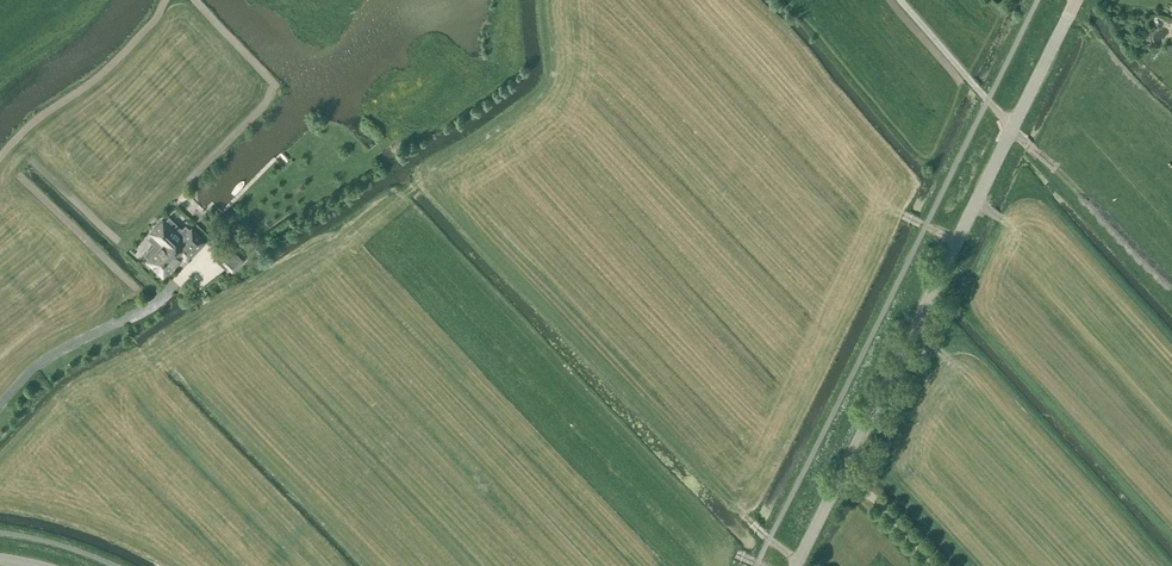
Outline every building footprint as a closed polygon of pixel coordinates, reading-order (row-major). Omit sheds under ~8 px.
[(147,261),(163,275),(182,255),(186,259),(204,241),(191,229),(182,239),(163,220),(151,232),(163,244),(147,261)] [(222,254),(229,247),(215,233),(208,240),(222,254)] [(233,269),(245,256),(235,246),(223,258),(233,269)]
